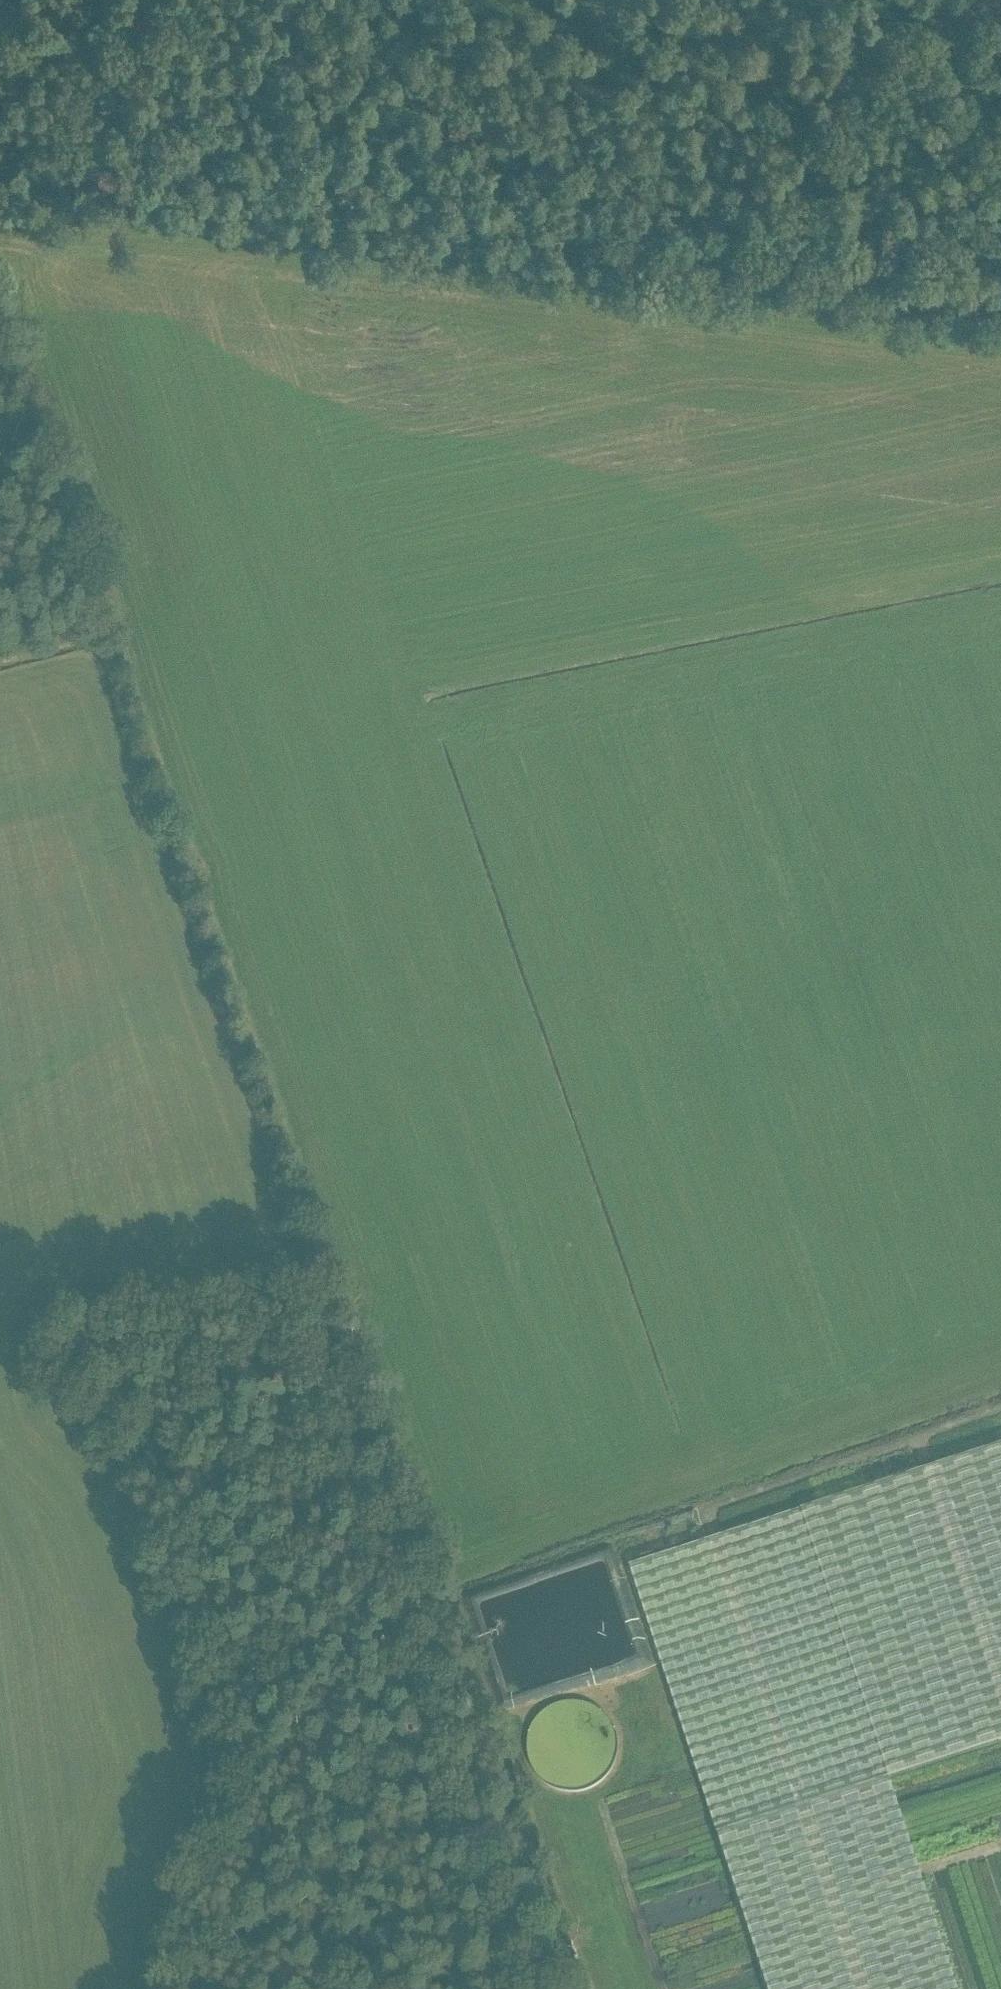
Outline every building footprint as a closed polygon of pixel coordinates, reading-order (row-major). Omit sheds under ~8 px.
[(694,1768),(694,1770),(605,1799),(667,1988),(956,1988),(888,1779),(1000,1743),(1000,1445),(628,1566),(694,1768)] [(678,1520),(681,1539),(707,1535),(704,1516),(678,1520)]
